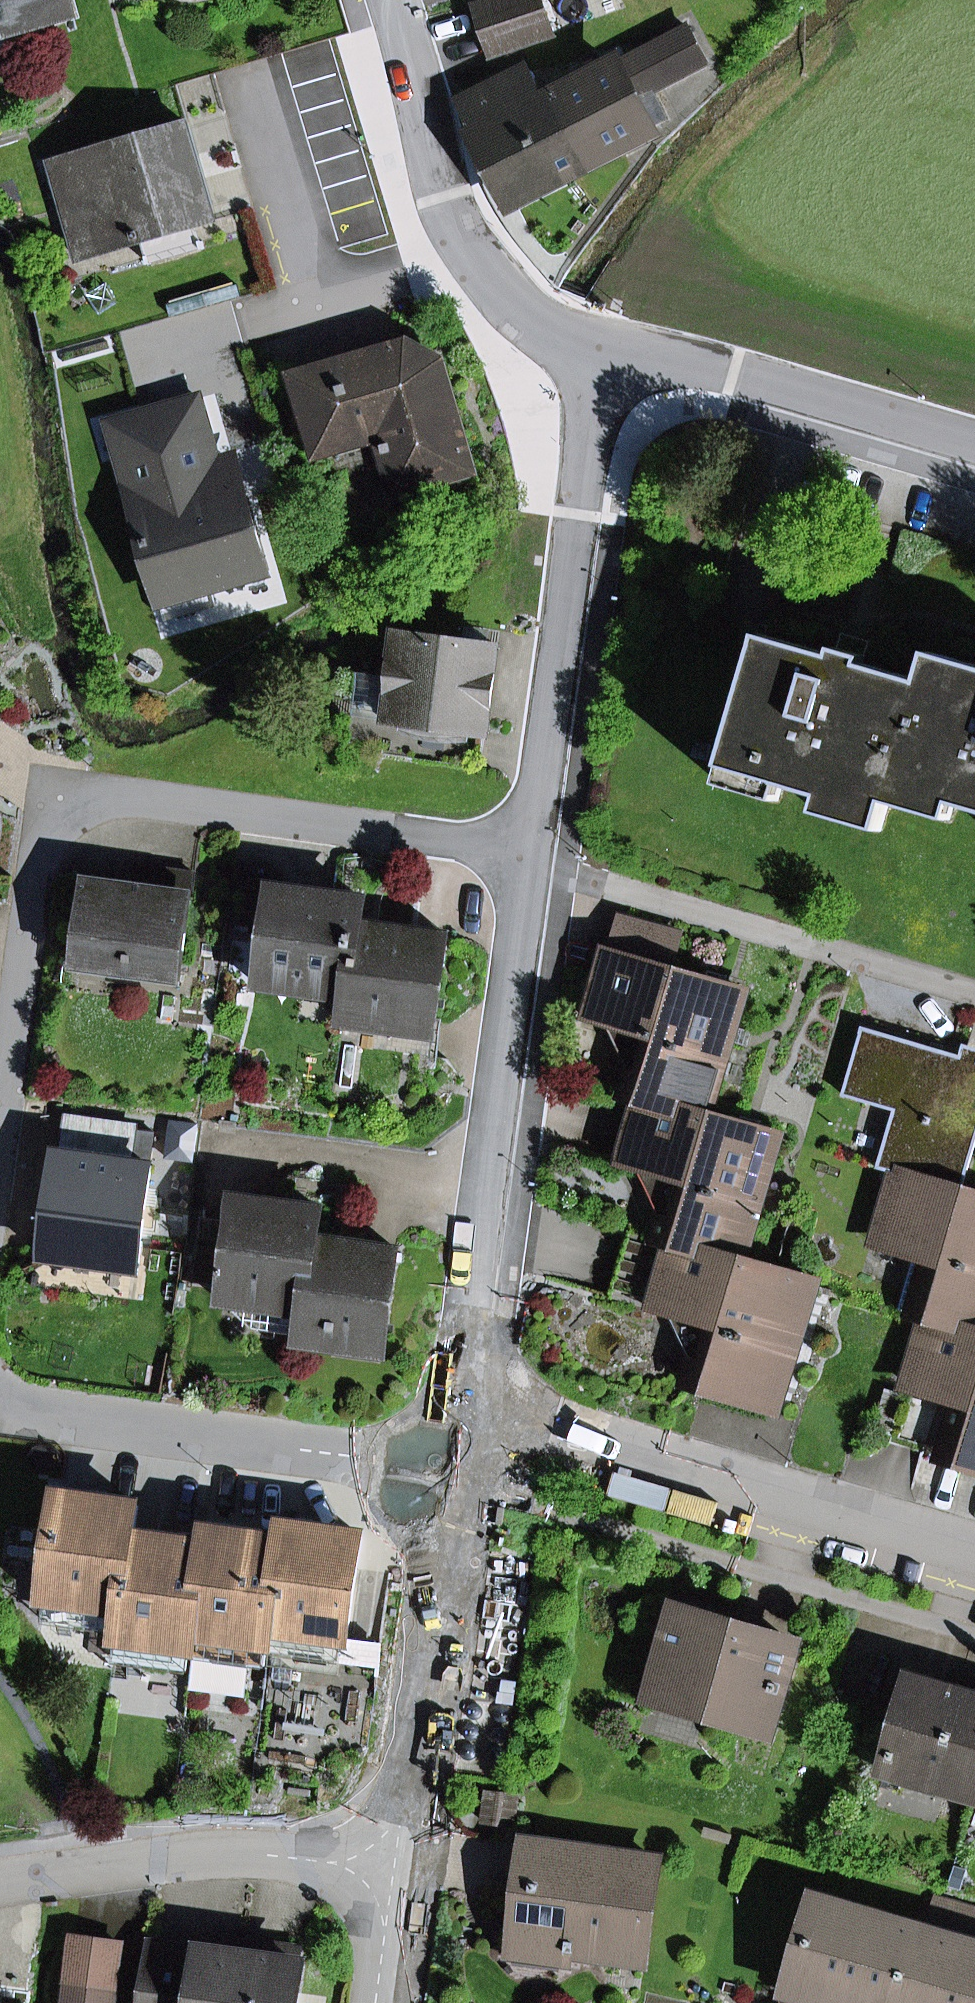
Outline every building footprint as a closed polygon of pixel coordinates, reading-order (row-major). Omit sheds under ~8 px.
[(69,0),(0,0),(0,26),(3,25),(6,35),(73,15),(69,0)] [(494,53),(553,34),(542,0),(495,0),(478,6),(494,53)] [(0,26),(0,54),(11,51),(6,35),(3,25),(0,26)] [(687,29),(552,97),(567,125),(578,120),(597,157),(648,131),(644,124),(662,115),(650,93),(706,64),(687,29)] [(578,120),(567,125),(552,97),(539,104),(522,72),(464,102),(514,199),(567,172),(597,157),(578,120)] [(86,202),(101,253),(144,240),(198,225),(215,220),(188,124),(51,164),(64,208),(86,202)] [(79,259),(101,253),(86,202),(64,208),(79,259)] [(151,264),(205,249),(198,225),(144,240),(151,264)] [(441,362),(408,344),(294,376),(311,436),(374,418),(379,435),(395,494),(473,471),(441,362)] [(212,588),(268,572),(238,466),(220,471),(199,399),(110,424),(161,602),(212,588)] [(311,436),(316,453),(379,435),(374,418),(311,436)] [(167,621),(218,607),(212,588),(161,602),(167,621)] [(463,643),(488,646),(490,630),(465,626),(463,643)] [(870,642),(842,633),(837,650),(865,659),(870,642)] [(471,732),(486,734),(498,647),(488,646),(463,643),(399,634),(393,677),(387,721),(382,755),(466,766),(471,732)] [(823,795),(884,813),(888,801),(893,784),(923,683),(863,666),(865,659),(837,650),(835,657),(763,636),(725,767),(783,783),(823,795)] [(931,654),(923,683),(893,784),(955,802),(974,808),(974,667),(931,654)] [(358,672),(352,716),(387,721),(393,677),(358,672)] [(783,783),(725,767),(720,784),(778,801),(783,783)] [(950,819),(955,802),(893,784),(888,801),(950,819)] [(818,813),(879,831),(884,813),(823,795),(818,813)] [(131,974),(180,981),(195,873),(155,868),(152,887),(86,878),(75,957),(132,965),(131,974)] [(350,985),(359,924),(360,924),(364,899),(273,887),(266,935),(235,931),(228,982),(262,987),(264,973),(348,984),(350,985)] [(642,1098),(642,1100),(706,1118),(743,993),(671,972),(682,935),(625,919),(615,955),(608,954),(589,1021),(609,1027),(649,1039),(639,1072),(629,1069),(623,1092),(642,1098)] [(345,1009),(435,1021),(447,936),(360,924),(359,924),(350,985),(348,984),(346,998),(345,1009)] [(180,981),(131,974),(132,965),(75,957),(73,971),(179,986),(180,981)] [(262,987),(346,998),(348,984),(264,973),(262,987)] [(345,1009),(343,1023),(434,1036),(436,1021),(435,1021),(345,1009)] [(629,1069),(639,1072),(649,1039),(609,1027),(629,1069)] [(897,1174),(961,1193),(974,1145),(974,1061),(863,1028),(843,1095),(895,1110),(878,1168),(897,1174)] [(652,1238),(673,1244),(740,1263),(776,1139),(706,1118),(642,1100),(622,1167),(644,1173),(679,1184),(669,1218),(659,1215),(652,1238)] [(141,1165),(145,1131),(64,1120),(46,1248),(94,1255),(92,1264),(137,1270),(152,1166),(141,1165)] [(659,1215),(669,1218),(679,1184),(644,1173),(659,1215)] [(961,1193),(897,1174),(877,1241),(916,1252),(899,1310),(923,1318),(974,1333),(974,1197),(961,1193)] [(307,1299),(315,1239),(317,1240),(321,1209),(237,1198),(233,1224),(232,1232),(201,1228),(193,1284),(224,1288),(222,1303),(253,1328),(301,1335),(301,1329),(305,1299),(307,1299)] [(233,1224),(202,1220),(201,1228),(232,1232),(233,1224)] [(611,1296),(611,1299),(613,1299),(653,1311),(673,1244),(652,1238),(630,1231),(611,1296)] [(301,1329),(386,1340),(398,1251),(317,1240),(315,1239),(307,1299),(305,1299),(301,1329)] [(808,1336),(822,1287),(740,1263),(673,1244),(653,1311),(671,1316),(712,1328),(702,1361),(693,1358),(685,1383),(771,1407),(793,1332),(808,1336)] [(92,1264),(94,1255),(46,1248),(45,1258),(92,1264)] [(693,1358),(702,1361),(712,1328),(671,1316),(693,1358)] [(923,1318),(899,1396),(947,1410),(935,1450),(932,1461),(974,1474),(974,1333),(923,1318)] [(301,1335),(299,1343),(384,1355),(386,1340),(301,1329),(301,1335)] [(771,1407),(785,1412),(808,1336),(793,1332),(771,1407)] [(887,1391),(874,1430),(899,1438),(935,1450),(947,1410),(899,1396),(887,1391)] [(60,1495),(45,1604),(48,1605),(119,1615),(121,1615),(132,1535),(134,1536),(138,1506),(60,1495)] [(344,1645),(346,1645),(362,1536),(283,1525),(281,1540),(283,1541),(270,1635),(272,1635),(344,1645)] [(253,1648),(270,1650),(272,1635),(270,1635),(283,1541),(281,1540),(206,1530),(204,1545),(207,1546),(194,1640),(196,1640),(253,1648)] [(191,1655),(194,1655),(196,1640),(194,1640),(207,1546),(204,1545),(134,1536),(132,1535),(121,1615),(119,1615),(117,1631),(115,1644),(118,1645),(191,1655)] [(46,1621),(117,1631),(119,1615),(48,1605),(46,1621)] [(769,1731),(795,1645),(675,1610),(652,1690),(711,1707),(709,1714),(769,1731)] [(339,1677),(344,1645),(272,1635),(270,1650),(267,1667),(339,1677)] [(187,1704),(244,1712),(253,1648),(196,1640),(194,1655),(187,1704)] [(115,1661),(189,1672),(191,1655),(118,1645),(115,1661)] [(936,1788),(974,1799),(974,1795),(974,1697),(910,1678),(886,1761),(939,1776),(936,1788)] [(709,1714),(711,1707),(652,1690),(648,1703),(707,1720),(709,1714)] [(883,1772),(936,1788),(939,1776),(886,1761),(883,1772)] [(487,1794),(483,1822),(514,1826),(517,1798),(487,1794)] [(643,1963),(657,1861),(527,1842),(513,1939),(566,1946),(565,1952),(572,1953),(643,1963)] [(938,1899),(928,1933),(913,1929),(892,2002),(974,2002),(974,1910),(938,1899)] [(790,1993),(824,2002),(892,2002),(913,1929),(817,1901),(790,1993)] [(203,1952),(269,1961),(271,1946),(205,1937),(203,1952)] [(75,1938),(69,1981),(115,1987),(120,1944),(75,1938)] [(513,1939),(510,1960),(570,1968),(572,1953),(565,1952),(566,1946),(513,1939)] [(302,1965),(298,1965),(300,1950),(271,1946),(269,1961),(203,1952),(152,1945),(144,2002),(297,2002),(302,1965)] [(66,2002),(113,2002),(115,1987),(69,1981),(66,2002)] [(781,2002),(824,2002),(790,1993),(788,2001),(782,2000),(781,2002)]
